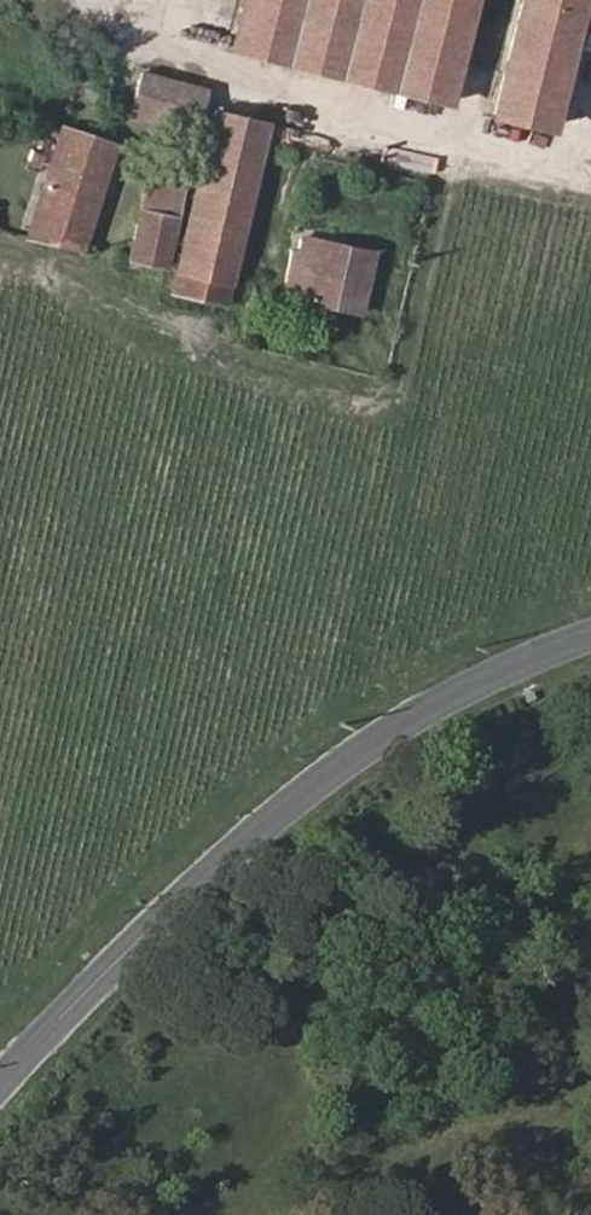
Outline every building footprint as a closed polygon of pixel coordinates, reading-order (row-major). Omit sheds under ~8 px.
[(471,0),(319,0),(303,66),(447,101),(471,0)] [(579,0),(522,0),(503,76),(496,106),(495,112),(549,125),(567,48),(579,0)] [(201,108),(206,88),(138,70),(127,112),(195,130),(201,108)] [(496,106),(503,76),(486,72),(479,101),(496,106)] [(259,153),(266,123),(213,112),(206,141),(259,153)] [(87,201),(106,144),(62,129),(28,236),(80,247),(95,204),(87,201)] [(229,280),(259,153),(206,141),(176,269),(229,280)] [(340,142),(338,167),(436,175),(438,150),(340,142)] [(95,204),(113,146),(106,144),(87,201),(95,204)] [(164,267),(181,191),(145,183),(127,259),(164,267)] [(359,311),(372,252),(301,237),(298,250),(293,249),(283,293),(359,311)] [(228,281),(229,280),(176,269),(171,291),(223,303),(228,281)] [(540,700),(535,690),(520,697),(525,707),(540,700)]
